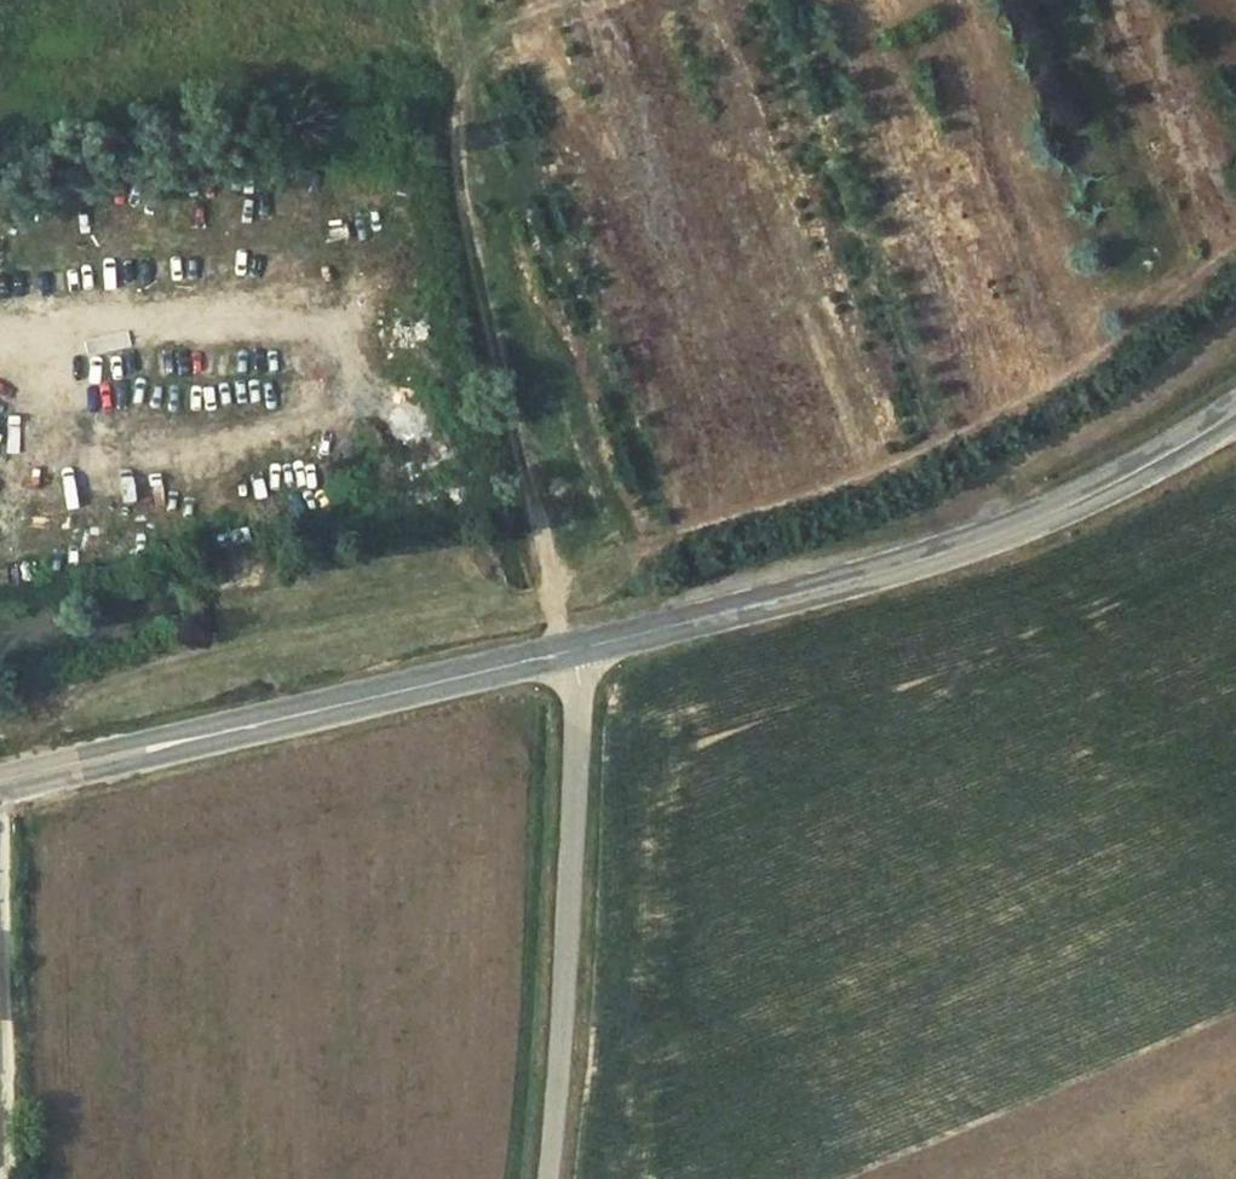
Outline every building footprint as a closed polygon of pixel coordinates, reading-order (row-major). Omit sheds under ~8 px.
[(11,1146),(11,1110),(0,1110),(0,1146),(11,1146)] [(0,1146),(0,1154),(11,1154),(11,1146),(0,1146)]
